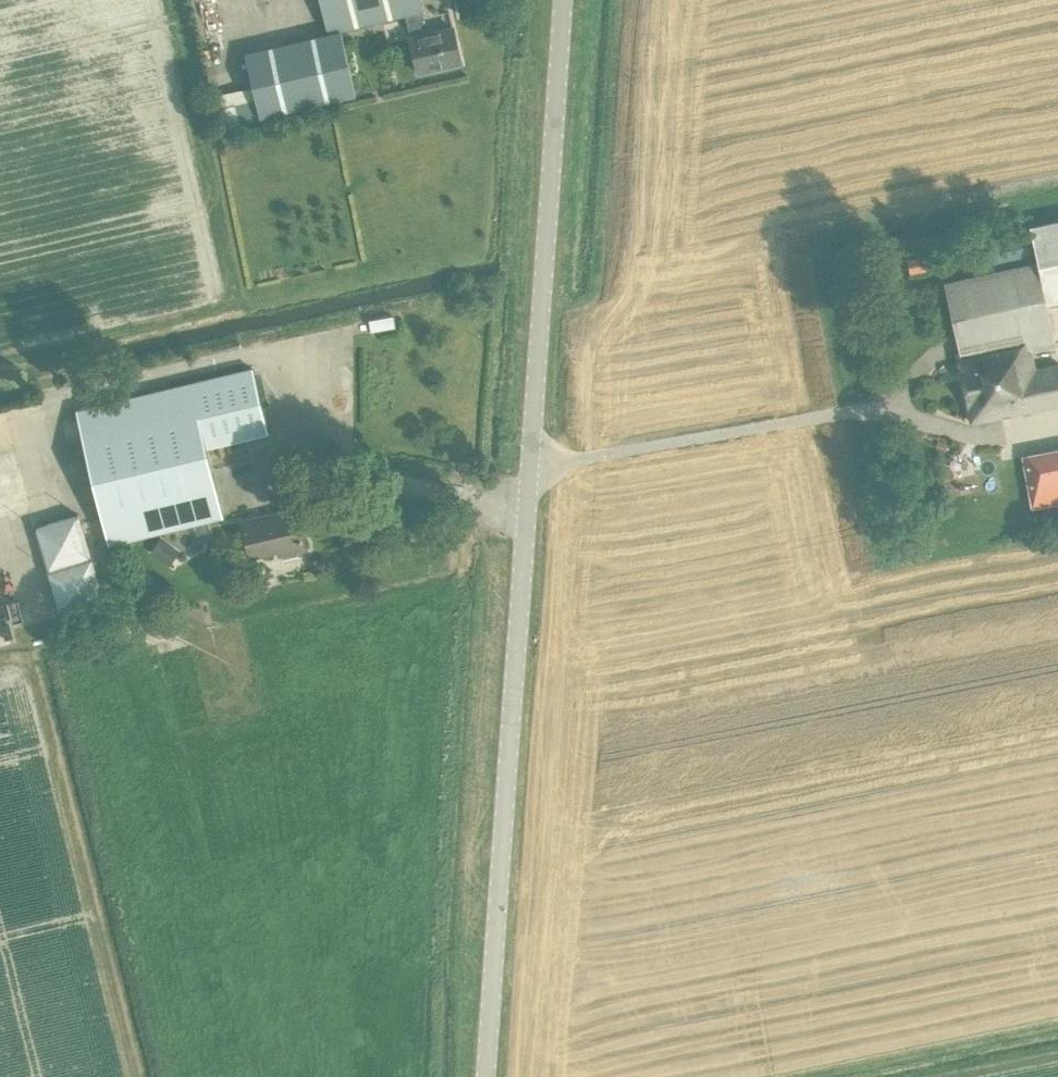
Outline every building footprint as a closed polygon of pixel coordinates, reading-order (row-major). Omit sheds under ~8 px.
[(419,12),(422,11),(420,0),(320,0),(328,34),(245,53),(260,117),(356,95),(341,29),(405,15),(410,36),(409,36),(418,74),(462,63),(454,26),(423,33),(419,12)] [(225,106),(213,109),(218,133),(230,130),(225,106)] [(971,418),(971,419),(973,422),(1057,404),(1057,366),(1033,371),(1030,353),(1056,347),(1047,305),(1057,303),(1057,222),(1031,228),(1038,262),(944,281),(959,353),(957,354),(971,418)] [(992,243),(997,264),(1031,257),(1027,236),(992,243)] [(909,273),(929,269),(926,253),(906,257),(909,273)] [(370,332),(395,328),(393,315),(368,319),(370,332)] [(109,543),(114,542),(223,516),(206,447),(268,432),(253,368),(77,410),(109,543)] [(1023,456),(1032,507),(1057,502),(1057,449),(1023,456)] [(305,549),(295,508),(241,521),(250,557),(277,550),(279,556),(305,549)] [(105,600),(79,512),(35,527),(48,571),(60,613),(62,612),(62,615),(104,602),(103,600),(105,600)] [(180,551),(161,538),(151,551),(169,566),(180,551)]
